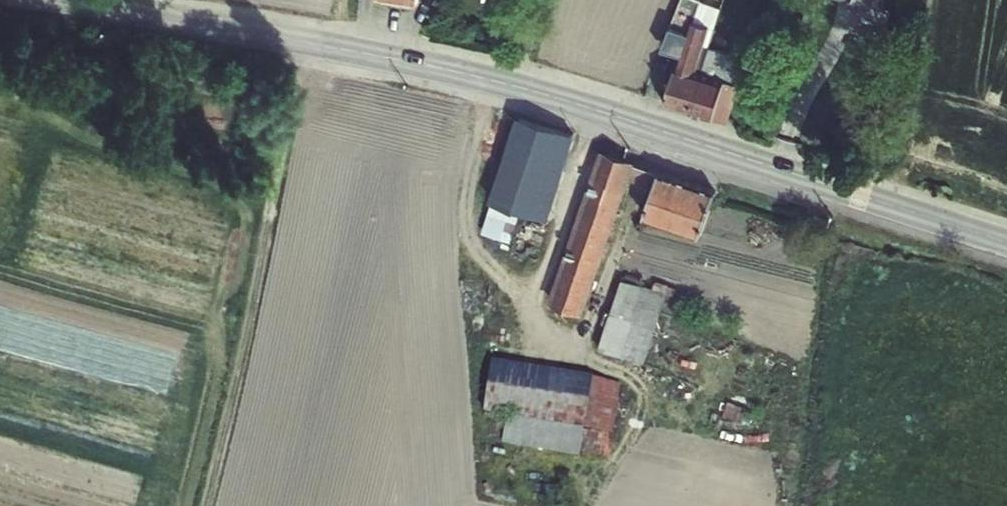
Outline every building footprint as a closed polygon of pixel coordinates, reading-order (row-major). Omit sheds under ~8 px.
[(415,0),(360,0),(359,0),(387,4),(414,8),(415,0)] [(660,53),(675,58),(686,22),(693,0),(680,0),(660,53)] [(850,6),(868,12),(872,0),(832,0),(850,6)] [(675,58),(664,92),(660,105),(687,114),(699,78),(692,75),(701,48),(709,20),(696,16),(693,24),(686,22),(675,58)] [(737,90),(699,78),(687,114),(706,121),(725,127),(731,109),(737,90)] [(521,119),(493,199),(518,207),(548,217),(576,135),(521,119)] [(600,155),(597,163),(549,304),(581,314),(630,173),(633,165),(600,155)] [(656,182),(645,217),(700,236),(713,200),(715,194),(658,175),(656,182)] [(483,229),(508,238),(518,207),(493,199),(483,229)] [(619,358),(640,286),(620,280),(597,351),(607,354),(619,358)] [(641,365),(663,293),(640,286),(619,358),(641,365)] [(619,384),(493,373),(490,422),(510,424),(508,449),(583,455),(586,431),(616,433),(619,384)]
